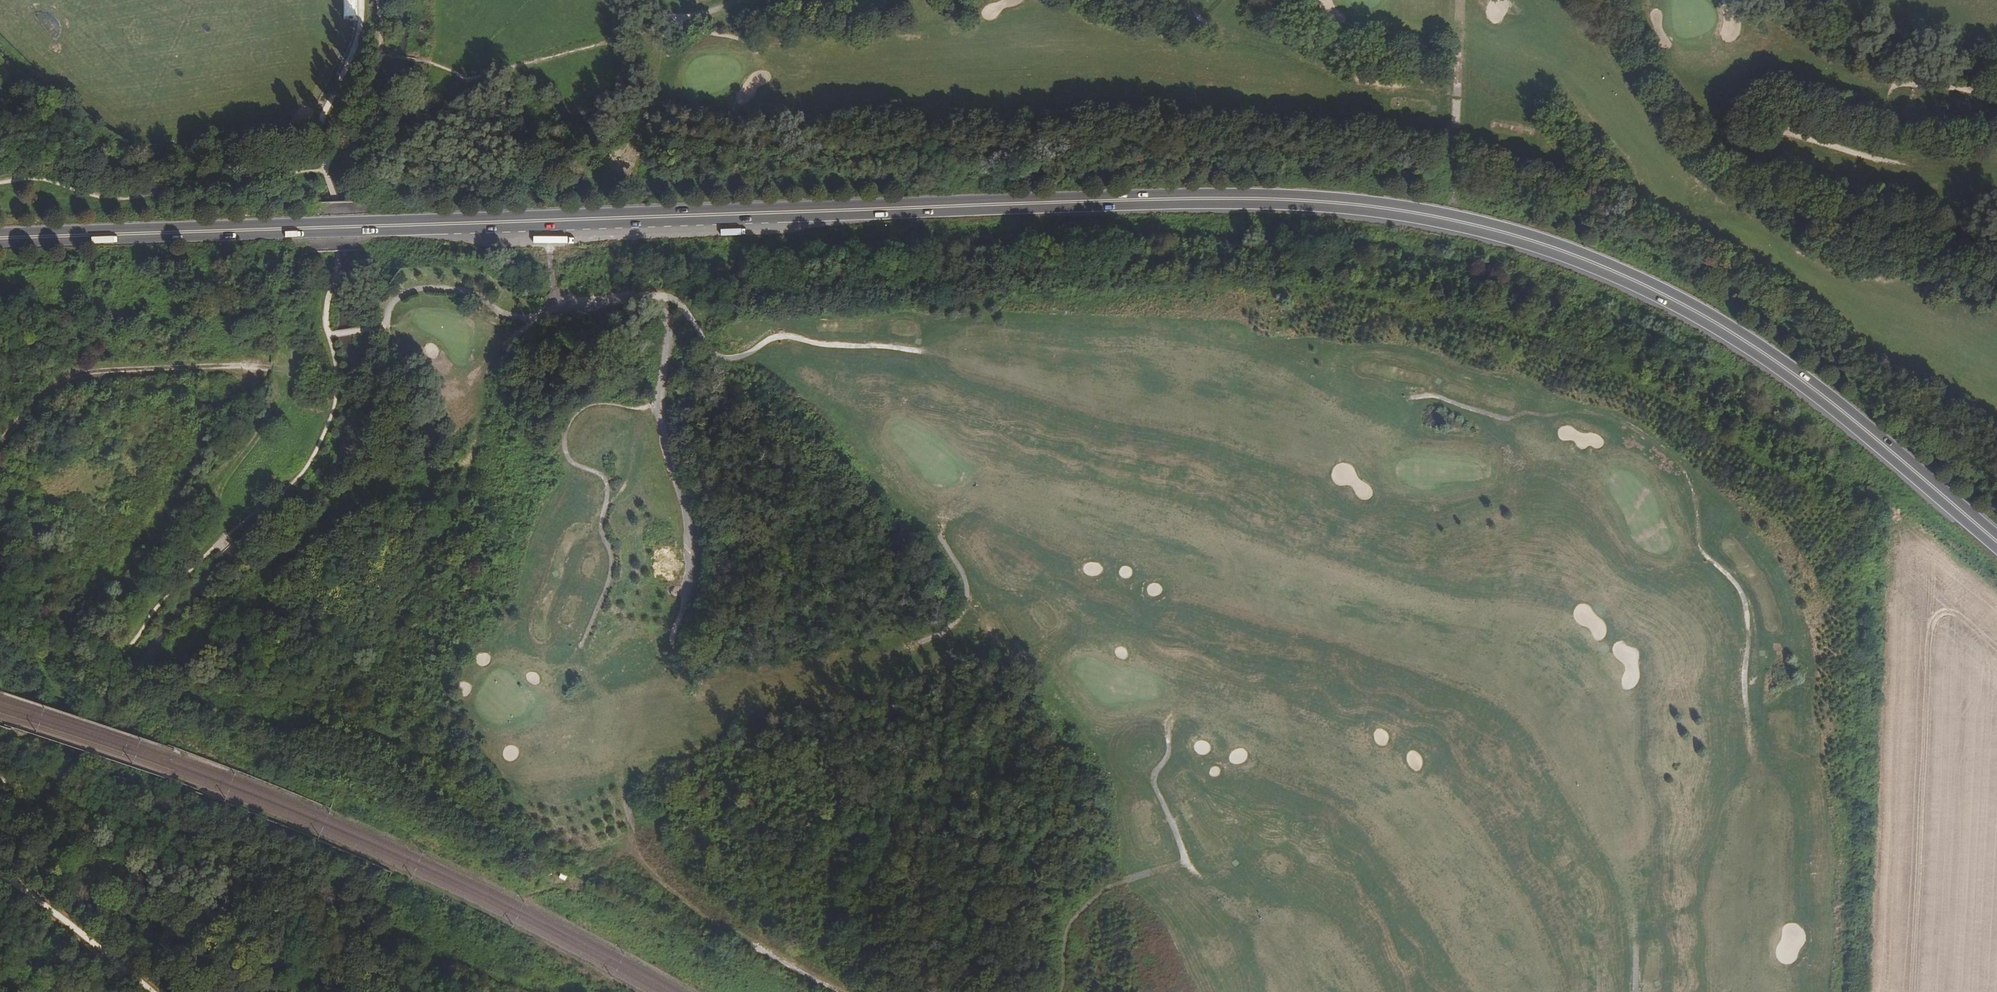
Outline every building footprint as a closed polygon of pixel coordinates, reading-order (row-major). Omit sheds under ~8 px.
[(1130,578),(1133,569),(1122,565),(1119,574),(1130,578)] [(1204,742),(1197,750),(1203,756),(1210,748),(1204,742)] [(1242,749),(1233,753),(1237,763),(1246,759),(1242,749)]
